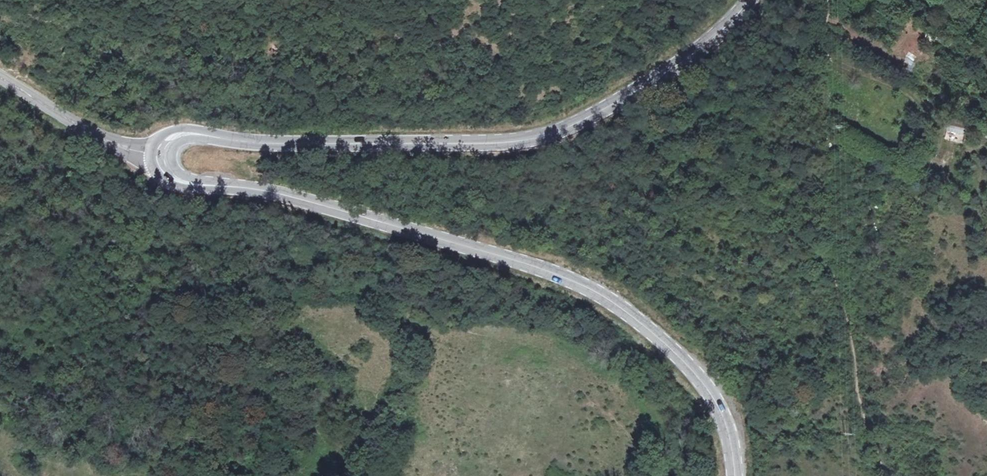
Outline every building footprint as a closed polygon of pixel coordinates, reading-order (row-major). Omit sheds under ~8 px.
[(947,124),(942,140),(964,145),(968,130),(947,124)] [(935,159),(947,164),(952,151),(940,146),(935,159)]
